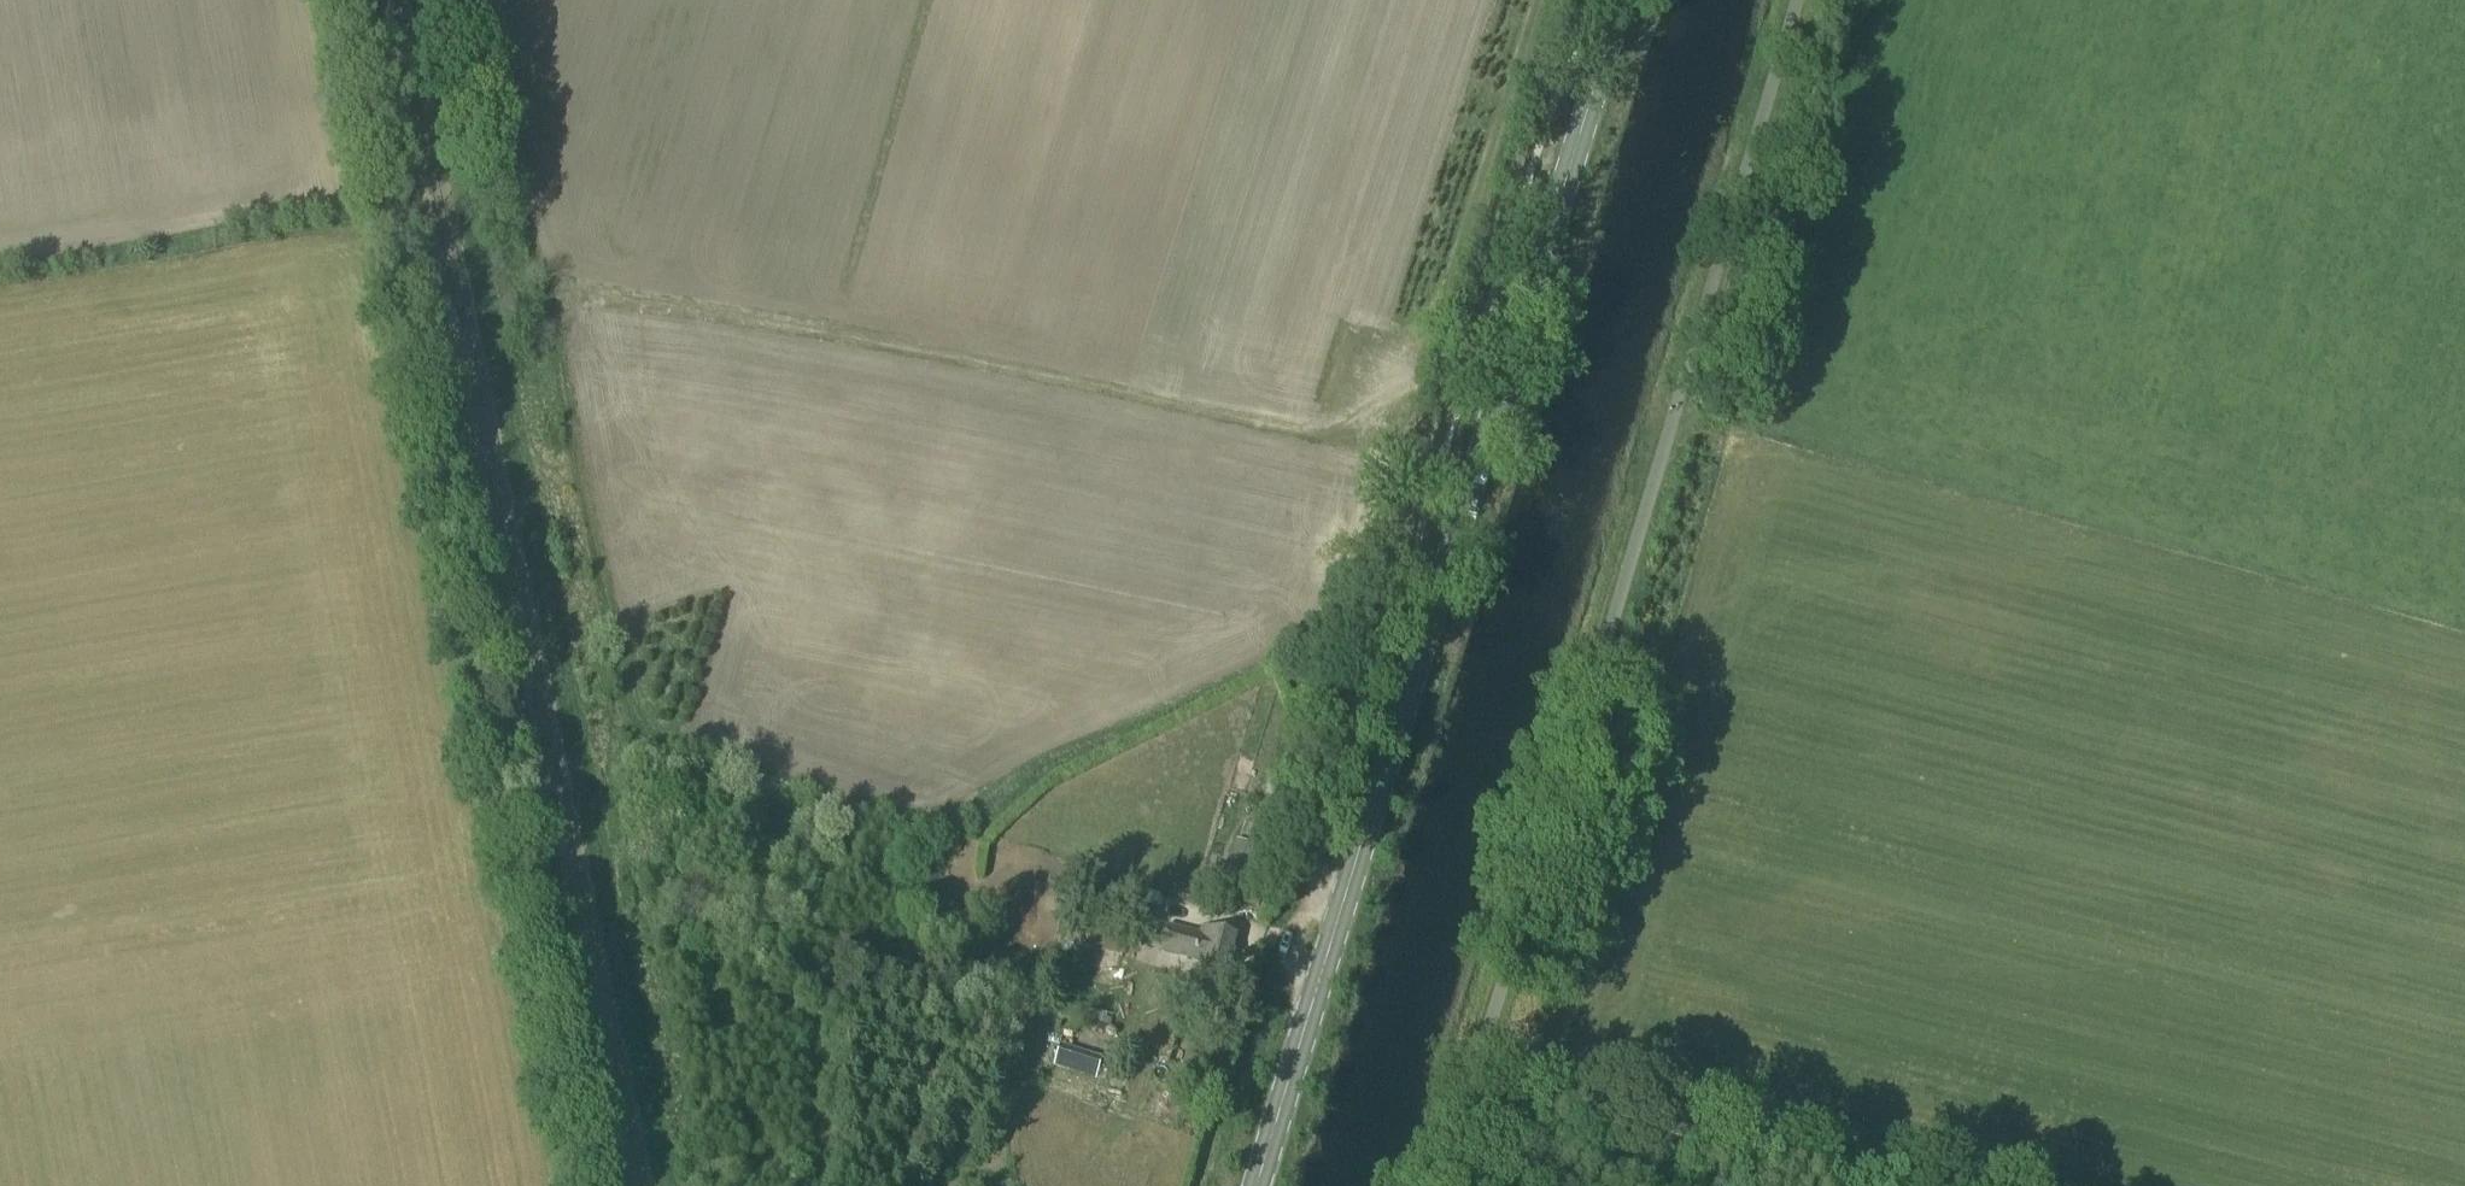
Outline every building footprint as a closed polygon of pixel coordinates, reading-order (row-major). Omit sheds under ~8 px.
[(1146,885),(1141,898),(1165,907),(1169,894),(1146,885)] [(1173,956),(1203,963),(1201,971),(1224,977),(1233,938),(1200,930),(1198,937),(1179,932),(1173,956)] [(1086,1021),(1109,1027),(1112,1017),(1088,1011),(1086,1021)]
